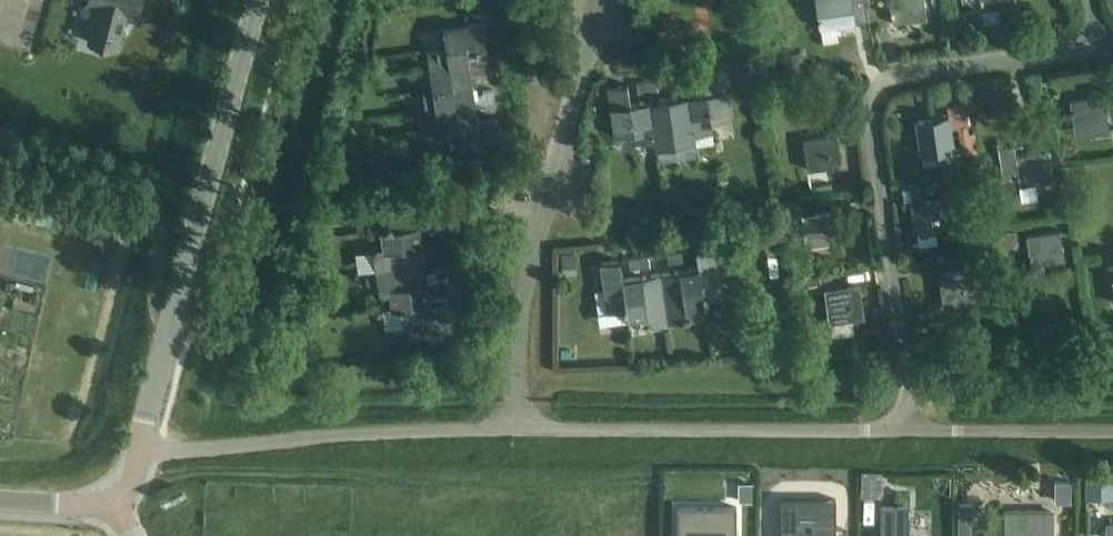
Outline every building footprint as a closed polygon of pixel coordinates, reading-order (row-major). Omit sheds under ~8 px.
[(140,0),(88,0),(87,3),(96,5),(87,41),(117,49),(126,13),(136,15),(140,0)] [(850,0),(816,0),(820,27),(854,22),(850,0)] [(892,23),(926,18),(923,0),(888,0),(892,23)] [(1014,0),(979,0),(981,10),(1014,5),(1014,0)] [(468,44),(468,45),(487,42),(484,22),(434,29),(437,48),(437,49),(468,44)] [(956,28),(958,43),(972,41),(970,26),(956,28)] [(470,58),(468,45),(468,44),(437,49),(437,48),(427,50),(429,69),(429,70),(470,64),(470,58)] [(488,51),(478,52),(478,57),(479,63),(489,61),(488,51)] [(803,67),(801,51),(784,53),(785,68),(803,67)] [(478,57),(470,58),(470,64),(471,69),(480,68),(479,63),(478,57)] [(479,63),(480,68),(481,72),(491,71),(489,61),(479,63)] [(473,83),(471,69),(470,64),(429,70),(429,69),(420,71),(423,90),(473,83)] [(710,123),(711,123),(730,120),(723,70),(703,73),(705,92),(706,92),(710,123)] [(694,74),(684,76),(686,86),(691,85),(696,84),(694,74)] [(676,87),(680,87),(686,86),(684,76),(674,77),(676,87)] [(648,91),(652,91),(657,90),(655,80),(646,81),(648,91)] [(646,81),(636,83),(637,93),(642,92),(648,91),(646,81)] [(476,103),(475,97),(473,83),(423,90),(426,111),(435,109),(476,103)] [(630,103),(628,84),(607,87),(614,137),(633,134),(634,134),(630,103)] [(686,86),(680,87),(681,95),(687,95),(692,94),(691,85),(686,86)] [(984,88),(971,91),(975,106),(988,103),(984,88)] [(485,101),(495,100),(493,89),(483,90),(484,96),(485,101)] [(648,91),(642,92),(643,101),(649,100),(653,99),(652,91),(648,91)] [(706,92),(705,92),(692,94),(687,95),(693,135),(713,132),(711,123),(710,123),(706,92)] [(695,144),(693,135),(687,95),(681,95),(668,97),(676,147),(695,144)] [(796,98),(800,116),(814,114),(810,95),(796,98)] [(484,96),(475,97),(476,103),(477,107),(485,106),(485,101),(484,96)] [(1103,96),(1070,101),(1074,128),(1092,125),(1093,133),(1108,130),(1103,96)] [(655,150),(676,147),(668,97),(653,99),(649,100),(655,141),(654,141),(655,150)] [(495,100),(485,101),(485,106),(486,111),(496,110),(495,100)] [(655,141),(649,100),(643,101),(630,103),(634,134),(633,134),(635,143),(654,141),(655,141)] [(772,116),(783,114),(781,100),(770,102),(772,116)] [(950,128),(957,127),(967,126),(968,126),(965,102),(946,104),(947,113),(930,115),(931,120),(916,122),(920,152),(953,148),(950,128)] [(479,121),(477,107),(476,103),(435,109),(438,128),(448,127),(448,126),(479,121)] [(448,126),(448,127),(451,145),(501,138),(498,118),(479,121),(448,126)] [(968,133),(958,134),(961,154),(977,152),(975,132),(968,133)] [(835,134),(802,139),(807,170),(839,165),(835,134)] [(1013,145),(997,147),(1002,180),(1017,178),(1018,186),(1052,181),(1047,151),(1015,156),(1013,145)] [(948,225),(943,194),(941,183),(909,188),(916,229),(948,225)] [(1062,199),(1051,200),(1052,208),(1053,214),(1064,212),(1063,206),(1062,199)] [(403,246),(423,243),(420,225),(439,223),(436,202),(387,209),(389,224),(384,229),(389,228),(390,229),(400,227),(403,246)] [(834,210),(802,215),(800,204),(795,205),(798,226),(803,225),(806,246),(838,241),(834,210)] [(1002,210),(995,211),(995,216),(996,222),(1008,220),(1007,214),(1002,210)] [(425,263),(423,243),(403,246),(400,227),(390,229),(389,228),(384,229),(379,230),(381,245),(375,246),(372,249),(375,270),(425,263)] [(431,242),(441,240),(440,231),(430,232),(431,242)] [(1018,247),(1016,231),(1003,232),(1004,248),(1018,247)] [(1045,273),(1043,264),(1064,261),(1059,231),(1026,236),(1032,275),(1045,273)] [(441,240),(431,242),(433,252),(443,251),(441,240)] [(704,298),(705,302),(708,297),(724,295),(716,246),(695,249),(698,268),(679,270),(682,290),(702,287),(704,298)] [(677,252),(678,262),(688,260),(687,250),(677,252)] [(667,253),(669,263),(678,262),(677,252),(667,253)] [(574,254),(559,254),(559,269),(574,268),(574,254)] [(649,256),(639,257),(640,267),(650,266),(649,256)] [(629,258),(631,268),(640,267),(639,257),(629,258)] [(644,296),(641,276),(623,278),(620,259),(600,262),(607,312),(622,310),(626,312),(626,309),(627,309),(625,298),(644,296)] [(445,269),(427,271),(425,263),(375,270),(378,289),(383,293),(388,292),(391,308),(397,307),(400,306),(411,304),(408,284),(428,282),(437,280),(447,279),(445,269)] [(970,269),(938,275),(943,305),(975,300),(970,269)] [(706,308),(705,302),(704,298),(702,287),(682,290),(679,270),(661,273),(668,323),(687,321),(691,316),(690,310),(706,308)] [(649,326),(668,323),(661,273),(641,276),(644,296),(625,298),(627,309),(626,309),(626,312),(627,320),(643,317),(643,322),(649,326)] [(817,285),(815,274),(803,277),(804,287),(817,285)] [(437,280),(439,290),(448,289),(447,279),(437,280)] [(7,280),(5,289),(14,291),(17,282),(7,280)] [(448,334),(446,319),(452,318),(449,297),(431,300),(428,282),(408,284),(411,304),(400,306),(397,307),(401,310),(403,325),(423,322),(425,337),(448,334)] [(854,333),(852,318),(862,316),(857,286),(825,291),(832,335),(854,333)] [(1098,338),(1099,354),(1112,354),(1112,337),(1098,338)] [(863,473),(862,495),(880,495),(880,473),(863,473)] [(1052,484),(1065,498),(1075,489),(1062,475),(1052,484)] [(1106,479),(1079,479),(1081,497),(1105,497),(1106,479)] [(781,498),(780,528),(788,528),(788,535),(835,535),(836,499),(781,498)] [(972,503),(959,503),(959,516),(971,516),(972,503)] [(907,506),(881,506),(881,535),(907,535),(907,506)] [(677,507),(677,535),(736,535),(736,507),(677,507)] [(1006,511),(1006,535),(1052,535),(1052,512),(1006,511)]
